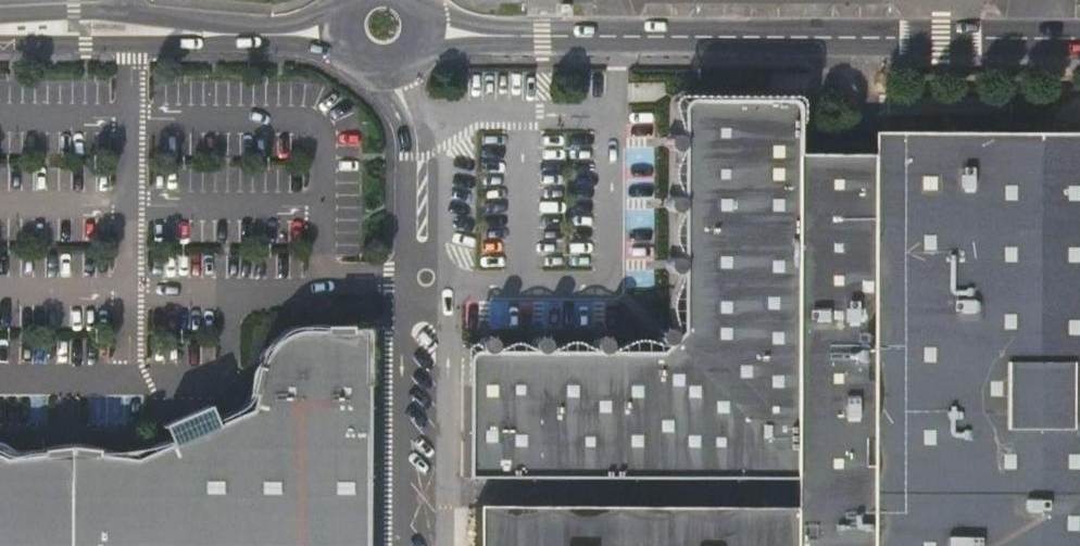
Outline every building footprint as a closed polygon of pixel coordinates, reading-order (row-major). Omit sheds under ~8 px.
[(1038,78),(1022,79),(1023,90),(1038,90),(1038,78)] [(788,324),(788,150),(792,111),(792,109),(792,108),(792,106),(792,105),(791,103),(790,102),(790,101),(789,100),(788,100),(787,99),(786,98),(785,98),(784,98),(783,98),(782,98),(781,98),(780,98),(712,98),(712,100),(684,99),(684,100),(683,100),(682,100),(682,101),(681,101),(680,101),(680,102),(679,102),(679,103),(678,103),(678,104),(677,105),(677,106),(677,107),(677,135),(676,254),(676,287),(676,330),(666,341),(655,351),(597,351),(557,351),(502,351),(470,350),(469,350),(468,351),(467,351),(467,352),(466,352),(465,353),(464,353),(464,354),(464,355),(463,356),(463,357),(463,358),(462,358),(462,376),(461,376),(460,475),(789,477),(788,324)] [(788,324),(1079,324),(1079,130),(855,130),(855,150),(788,150),(788,324)] [(788,324),(791,545),(1079,545),(1079,324),(788,324)] [(251,392),(238,404),(222,415),(218,418),(214,420),(206,403),(183,413),(159,423),(166,438),(160,439),(143,446),(133,451),(126,453),(121,455),(122,457),(115,456),(115,453),(110,451),(101,450),(95,451),(95,452),(81,451),(67,449),(55,451),(39,453),(38,449),(29,448),(18,449),(17,456),(13,456),(12,450),(5,452),(0,453),(0,545),(365,545),(366,326),(349,326),(349,328),(303,327),(300,328),(296,329),(293,329),(290,330),(287,331),(284,333),(281,334),(277,336),(275,338),(272,340),(270,342),(268,345),(266,348),(264,350),(262,353),(261,356),(259,360),(258,365),(251,392)] [(789,505),(472,504),(472,545),(790,545),(789,505)]
